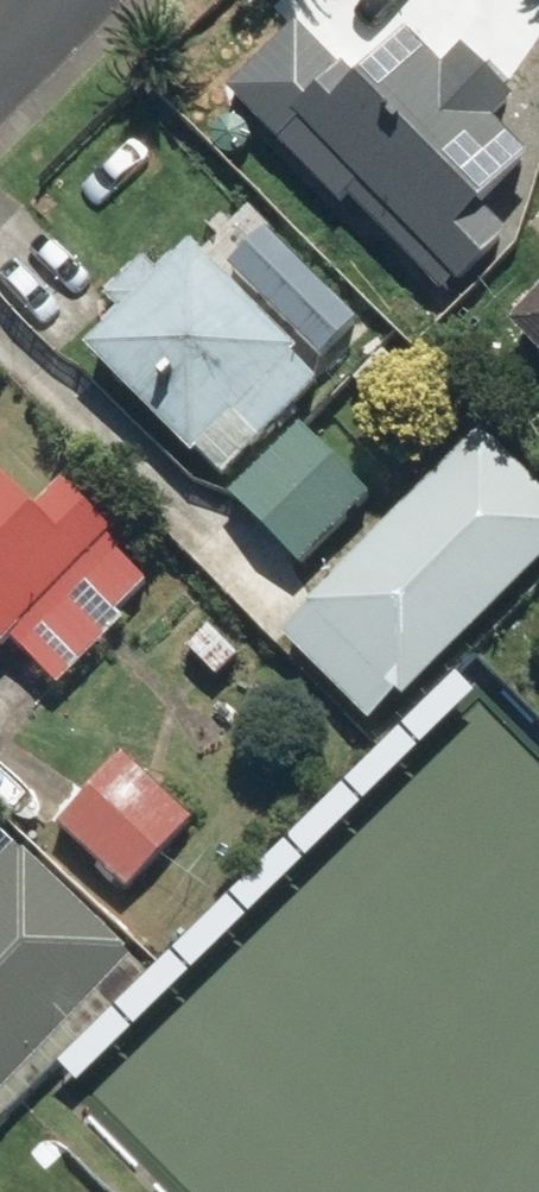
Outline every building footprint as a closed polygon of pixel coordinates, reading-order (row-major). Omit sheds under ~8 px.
[(341,205),(444,305),(512,235),(483,207),(520,169),(490,140),(517,112),(459,55),(443,71),(392,21),(337,77),(281,23),(209,98),(330,216),(341,205)] [(284,578),(363,495),(285,421),(321,383),(311,374),(358,325),(261,233),(213,285),(176,249),(145,281),(129,265),(88,308),(103,322),(66,361),(176,466),(133,512),(262,634),(300,594),(284,578)] [(538,371),(538,287),(497,329),(538,371)] [(472,433),(268,634),(370,738),(538,571),(538,502),(472,433)] [(150,583),(60,484),(23,518),(0,492),(0,650),(5,645),(49,694),(121,629),(111,618),(150,583)] [(96,748),(30,809),(114,900),(194,825),(121,746),(106,759),(96,748)] [(141,985),(7,851),(0,857),(0,1126),(141,985)]
